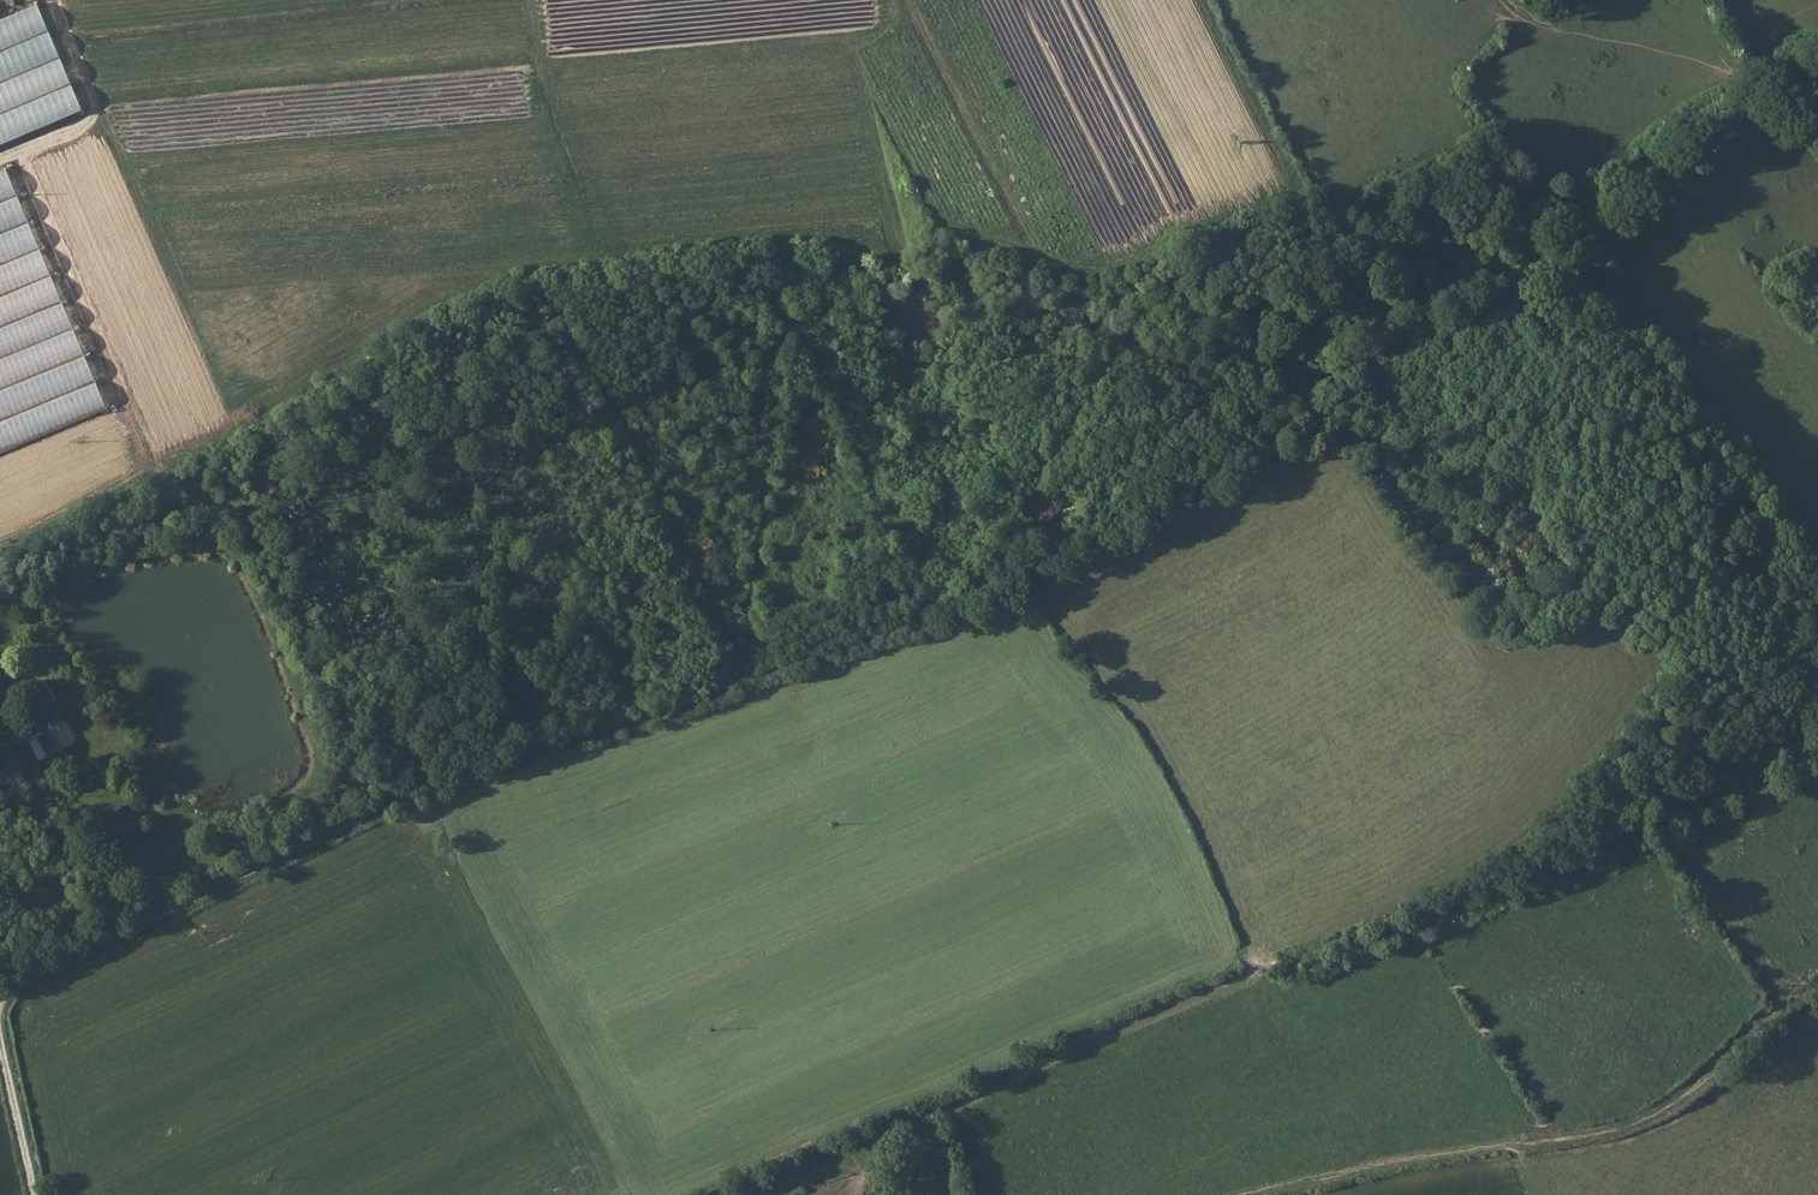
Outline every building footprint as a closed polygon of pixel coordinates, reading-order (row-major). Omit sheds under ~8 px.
[(103,416),(18,171),(0,178),(0,451),(103,416)] [(32,741),(42,760),(58,751),(48,732),(32,741)]
